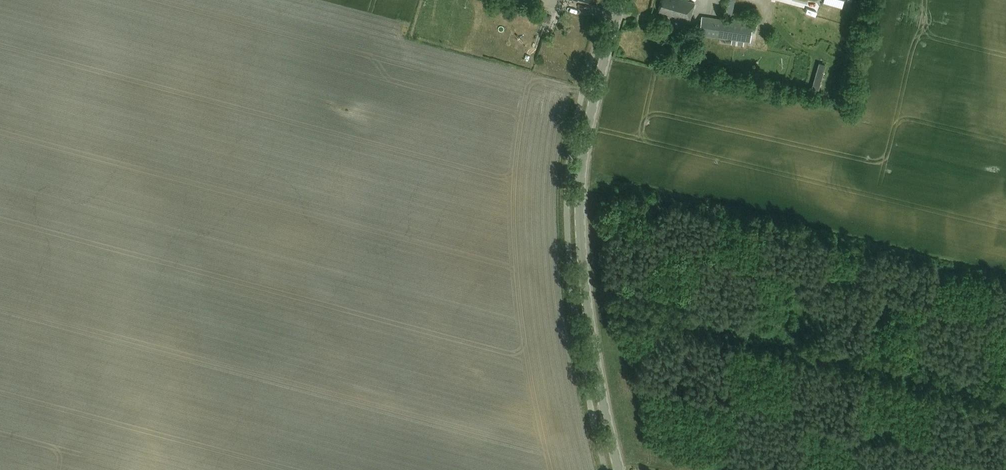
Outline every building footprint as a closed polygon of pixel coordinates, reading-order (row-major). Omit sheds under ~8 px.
[(679,0),(662,0),(658,13),(664,14),(663,16),(671,18),(671,16),(675,17),(674,19),(688,23),(694,4),(679,0)] [(549,23),(551,17),(543,15),(541,21),(549,23)] [(753,25),(701,18),(699,36),(750,44),(753,25)]
